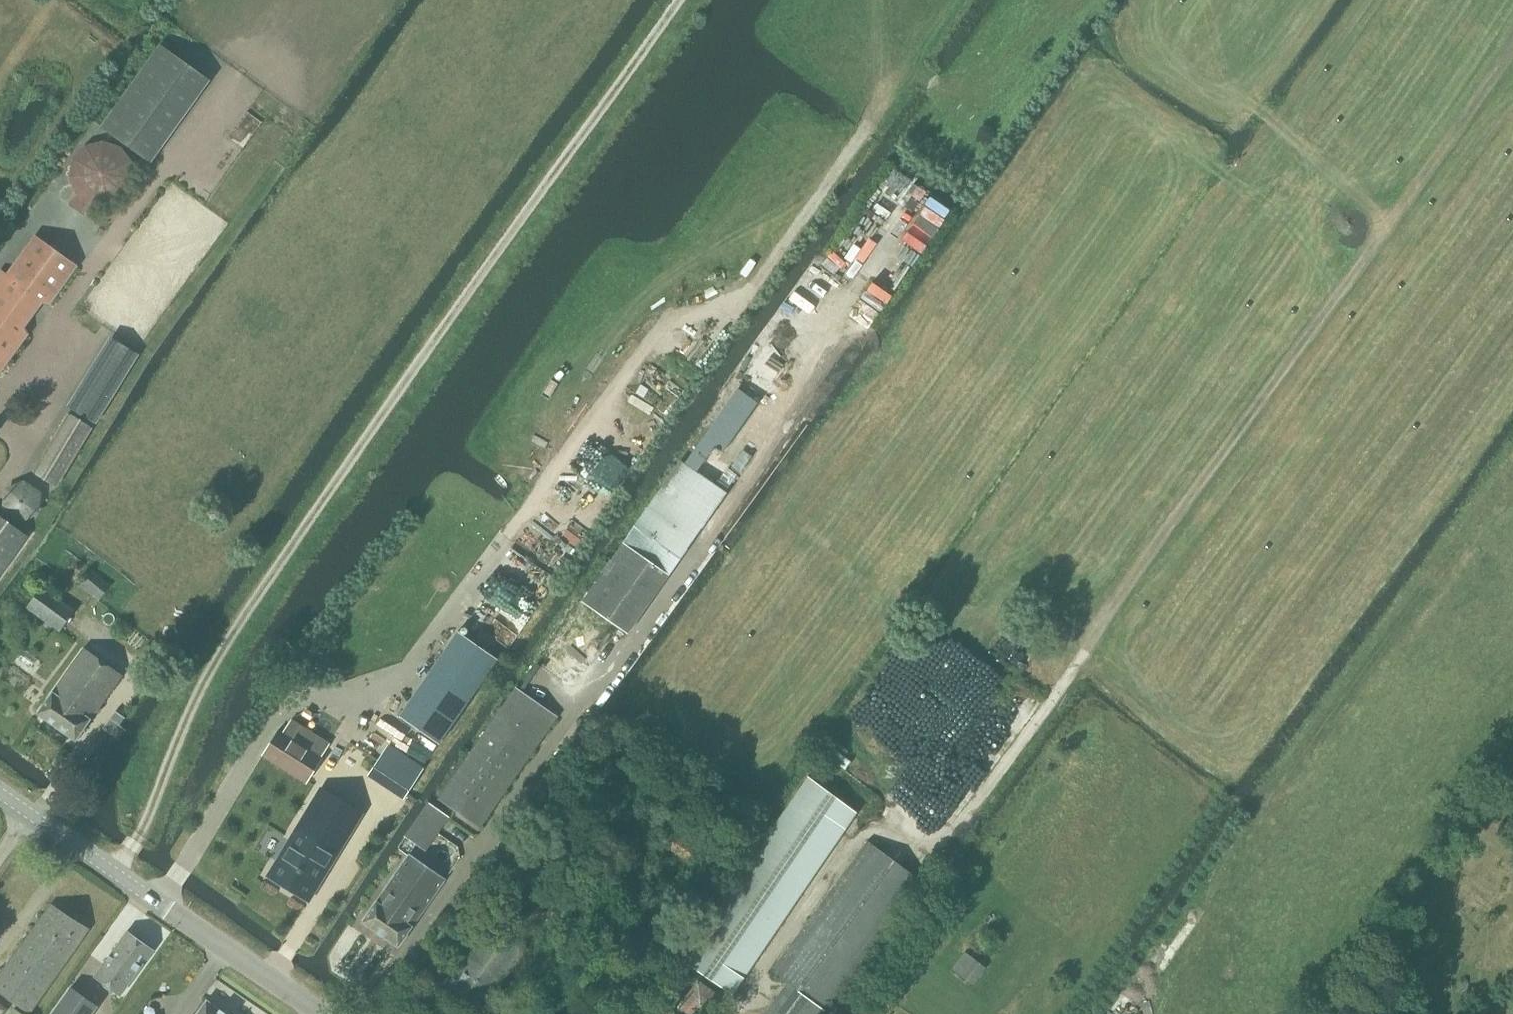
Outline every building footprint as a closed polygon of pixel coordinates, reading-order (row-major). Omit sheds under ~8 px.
[(100,126),(148,161),(207,79),(159,44),(100,126)] [(70,177),(77,194),(69,205),(84,215),(92,205),(111,206),(127,196),(136,180),(133,161),(122,146),(104,140),(86,144),(73,158),(70,177)] [(43,304),(51,306),(79,266),(36,235),(7,273),(1,269),(0,271),(0,373),(1,374),(30,334),(26,328),(43,304)] [(110,337),(68,406),(97,424),(139,355),(110,337)] [(59,483),(91,429),(69,416),(37,470),(59,483)] [(681,459),(623,542),(582,601),(628,633),(670,574),(682,556),(727,491),(681,459)] [(25,479),(5,488),(2,510),(20,524),(41,515),(44,492),(25,479)] [(27,537),(0,517),(0,574),(27,537)] [(111,583),(74,556),(63,571),(99,599),(111,583)] [(61,631),(76,610),(42,586),(27,607),(61,631)] [(457,629),(397,713),(440,743),(499,659),(457,629)] [(123,675),(85,648),(38,713),(76,740),(123,675)] [(516,688),(440,798),(481,827),(558,716),(516,688)] [(116,711),(104,728),(119,740),(126,729),(121,725),(125,718),(116,711)] [(282,735),(274,730),(261,750),(307,779),(320,759),(330,744),(293,719),(282,735)] [(368,775),(404,799),(424,767),(388,744),(368,775)] [(733,995),(857,813),(806,778),(682,960),(733,995)] [(269,876),(310,901),(361,816),(320,791),(296,831),(269,876)] [(429,802),(405,836),(425,849),(448,815),(429,802)] [(788,983),(764,1013),(822,1013),(921,881),(868,842),(772,971),(788,983)] [(445,881),(410,855),(363,922),(399,947),(445,881)] [(31,1013),(32,1013),(89,930),(51,906),(0,979),(0,993),(31,1013)] [(527,947),(492,922),(448,985),(482,1010),(527,947)] [(128,932),(95,976),(122,995),(154,951),(128,932)] [(444,951),(457,961),(465,950),(452,940),(444,951)] [(952,970),(973,986),(987,968),(966,952),(952,970)] [(680,1006),(691,1013),(716,1013),(727,998),(700,978),(680,1006)] [(51,1013),(93,1013),(99,1005),(71,985),(51,1013)] [(207,1000),(197,1013),(227,1013),(207,1000)] [(9,1008),(0,1001),(0,1013),(4,1013),(9,1008)] [(655,1013),(675,1013),(657,1001),(655,1003),(660,1007),(655,1013)]
